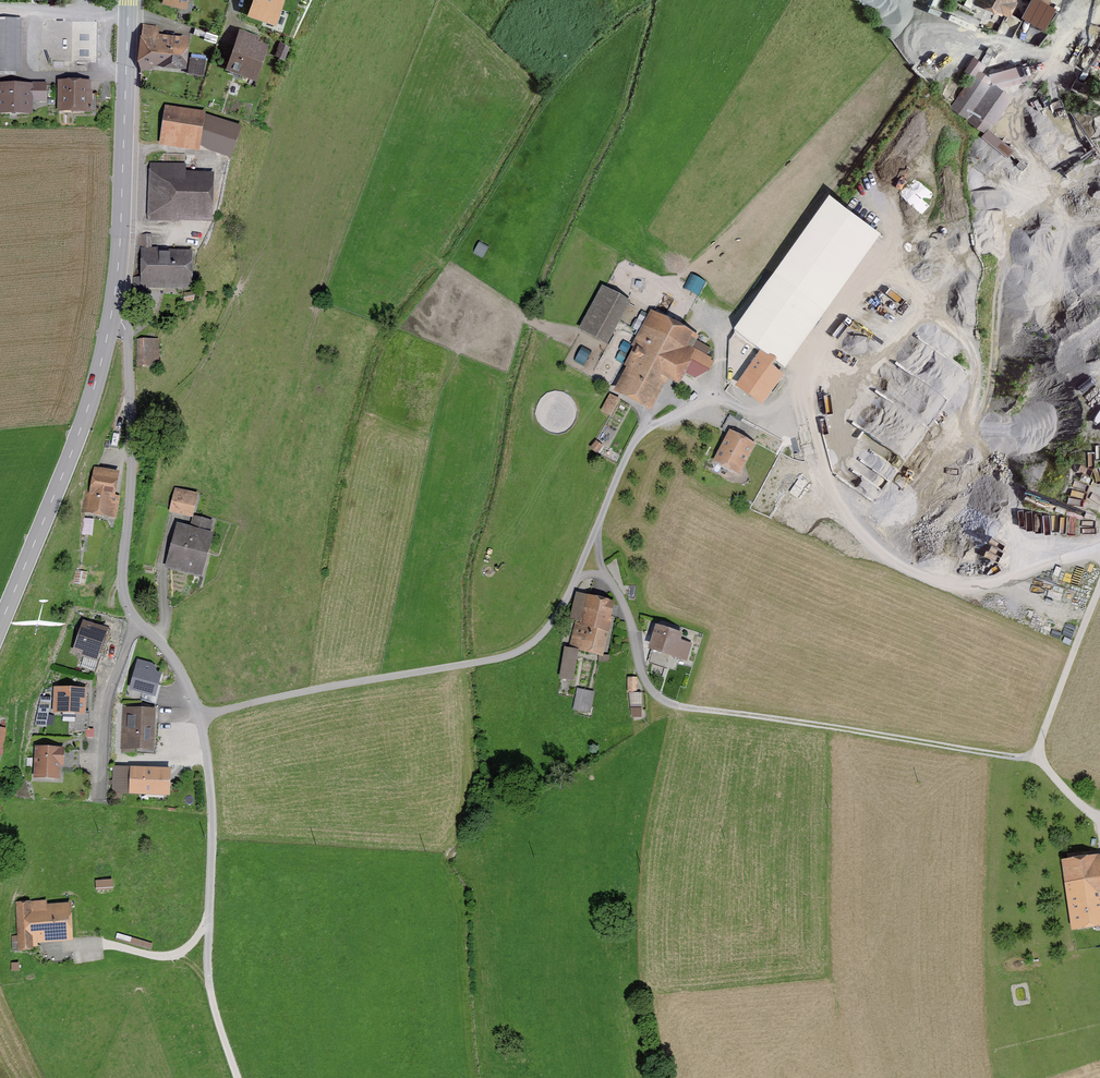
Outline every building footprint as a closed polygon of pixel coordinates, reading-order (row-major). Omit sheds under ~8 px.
[(192,4),(186,3),(187,0),(164,0),(164,1),(184,6),(184,9),(190,9),(192,4)] [(250,14),(275,22),(283,0),(255,0),(250,14)] [(975,32),(980,20),(947,5),(945,0),(931,0),(927,10),(975,32)] [(1002,10),(1007,0),(984,0),(1002,10)] [(1024,15),(1036,22),(1047,2),(1044,0),(1033,0),(1024,15)] [(18,71),(18,23),(0,23),(0,71),(18,71)] [(157,26),(143,25),(139,58),(141,67),(149,68),(150,59),(182,63),(185,40),(159,36),(159,38),(156,38),(157,26)] [(241,39),(232,65),(253,72),(264,38),(241,30),(238,39),(241,39)] [(191,58),(189,72),(203,74),(205,59),(191,58)] [(986,131),(1008,99),(973,76),(952,108),(986,131)] [(27,110),(28,100),(45,100),(45,85),(24,85),(24,89),(1,88),(1,110),(27,110)] [(73,108),(73,112),(98,113),(98,95),(86,95),(86,85),(63,85),(62,108),(73,108)] [(168,113),(164,138),(197,143),(201,118),(168,113)] [(992,141),(1001,149),(1007,143),(999,134),(992,141)] [(170,221),(170,212),(207,214),(208,181),(185,180),(185,166),(153,165),(150,221),(170,221)] [(734,333),(778,365),(874,232),(830,200),(734,333)] [(190,287),(191,277),(188,276),(189,255),(178,254),(178,257),(155,256),(155,250),(151,250),(152,235),(142,234),(141,278),(135,278),(135,294),(142,294),(142,281),(180,283),(180,287),(190,287)] [(701,295),(704,280),(691,277),(687,291),(701,295)] [(583,329),(602,340),(623,300),(604,290),(583,329)] [(194,296),(185,294),(184,301),(193,303),(194,296)] [(684,371),(689,363),(697,367),(702,357),(679,345),(685,334),(651,316),(635,347),(637,348),(628,365),(631,367),(619,388),(647,404),(664,373),(675,379),(680,370),(684,371)] [(156,339),(138,339),(138,366),(156,366),(156,339)] [(610,395),(602,411),(610,416),(619,400),(610,395)] [(716,460),(738,472),(759,431),(732,416),(724,431),(730,434),(716,460)] [(112,432),(109,446),(119,448),(121,433),(112,432)] [(597,452),(601,446),(596,442),(591,448),(597,452)] [(109,514),(115,496),(110,495),(116,477),(96,471),(90,488),(85,487),(80,505),(109,514)] [(177,492),(172,508),(190,512),(194,496),(177,492)] [(80,519),(81,533),(89,532),(89,519),(80,519)] [(180,531),(172,563),(198,570),(210,525),(194,521),(191,534),(180,531)] [(571,644),(598,651),(607,616),(609,616),(612,604),(604,602),(604,601),(578,594),(572,619),(583,623),(583,626),(577,624),(571,644)] [(94,674),(99,658),(100,658),(109,632),(84,623),(70,666),(94,674)] [(658,629),(652,648),(653,648),(649,663),(665,668),(669,653),(686,658),(690,644),(678,640),(679,635),(675,634),(676,631),(671,629),(670,632),(658,629)] [(566,649),(561,678),(572,680),(577,651),(566,649)] [(154,695),(160,675),(154,673),(155,669),(151,665),(138,662),(131,689),(154,695)] [(89,730),(90,712),(83,711),(84,691),(56,689),(55,711),(69,712),(68,729),(89,730)] [(588,712),(592,692),(578,689),(574,710),(588,712)] [(48,712),(50,700),(41,698),(39,710),(48,712)] [(129,711),(127,744),(149,745),(151,712),(129,711)] [(58,777),(58,769),(79,770),(80,751),(37,748),(36,776),(58,777)] [(166,792),(167,772),(133,770),(132,790),(166,792)] [(1068,862),(1078,926),(1099,922),(1099,907),(1097,890),(1099,890),(1099,858),(1068,862)] [(114,879),(97,880),(97,890),(114,889),(114,879)] [(30,937),(68,934),(67,910),(45,911),(44,902),(19,904),(22,947),(30,947),(30,937)]
